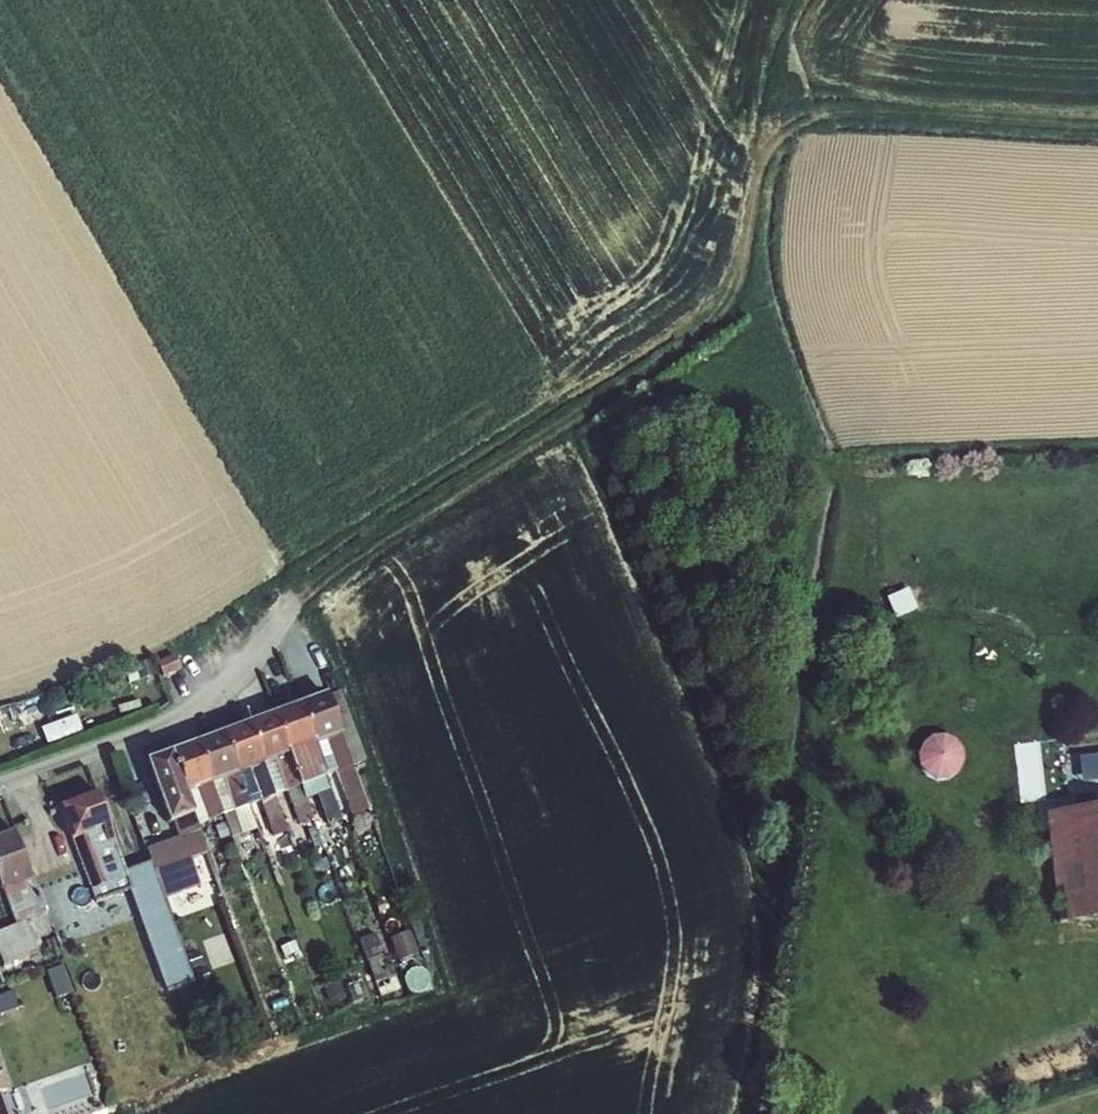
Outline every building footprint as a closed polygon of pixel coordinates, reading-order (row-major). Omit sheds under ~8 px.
[(327,822),(374,808),(360,761),(366,759),(345,689),(136,753),(158,822),(191,812),(193,822),(267,799),(256,763),(285,754),(298,799),(318,793),(327,822)] [(923,776),(965,774),(963,734),(921,736),(923,776)] [(1026,795),(1050,794),(1048,738),(1023,739),(1026,795)] [(60,801),(89,896),(131,884),(102,788),(60,801)] [(1097,913),(1097,804),(1047,808),(1056,917),(1097,913)] [(0,832),(0,889),(16,924),(45,910),(20,854),(31,850),(19,823),(0,832)] [(197,826),(145,846),(165,895),(217,875),(197,826)] [(153,859),(126,868),(164,991),(192,982),(153,859)] [(0,929),(0,954),(3,961),(36,948),(26,920),(0,929)] [(0,1080),(0,1113),(10,1113),(0,1080)]
